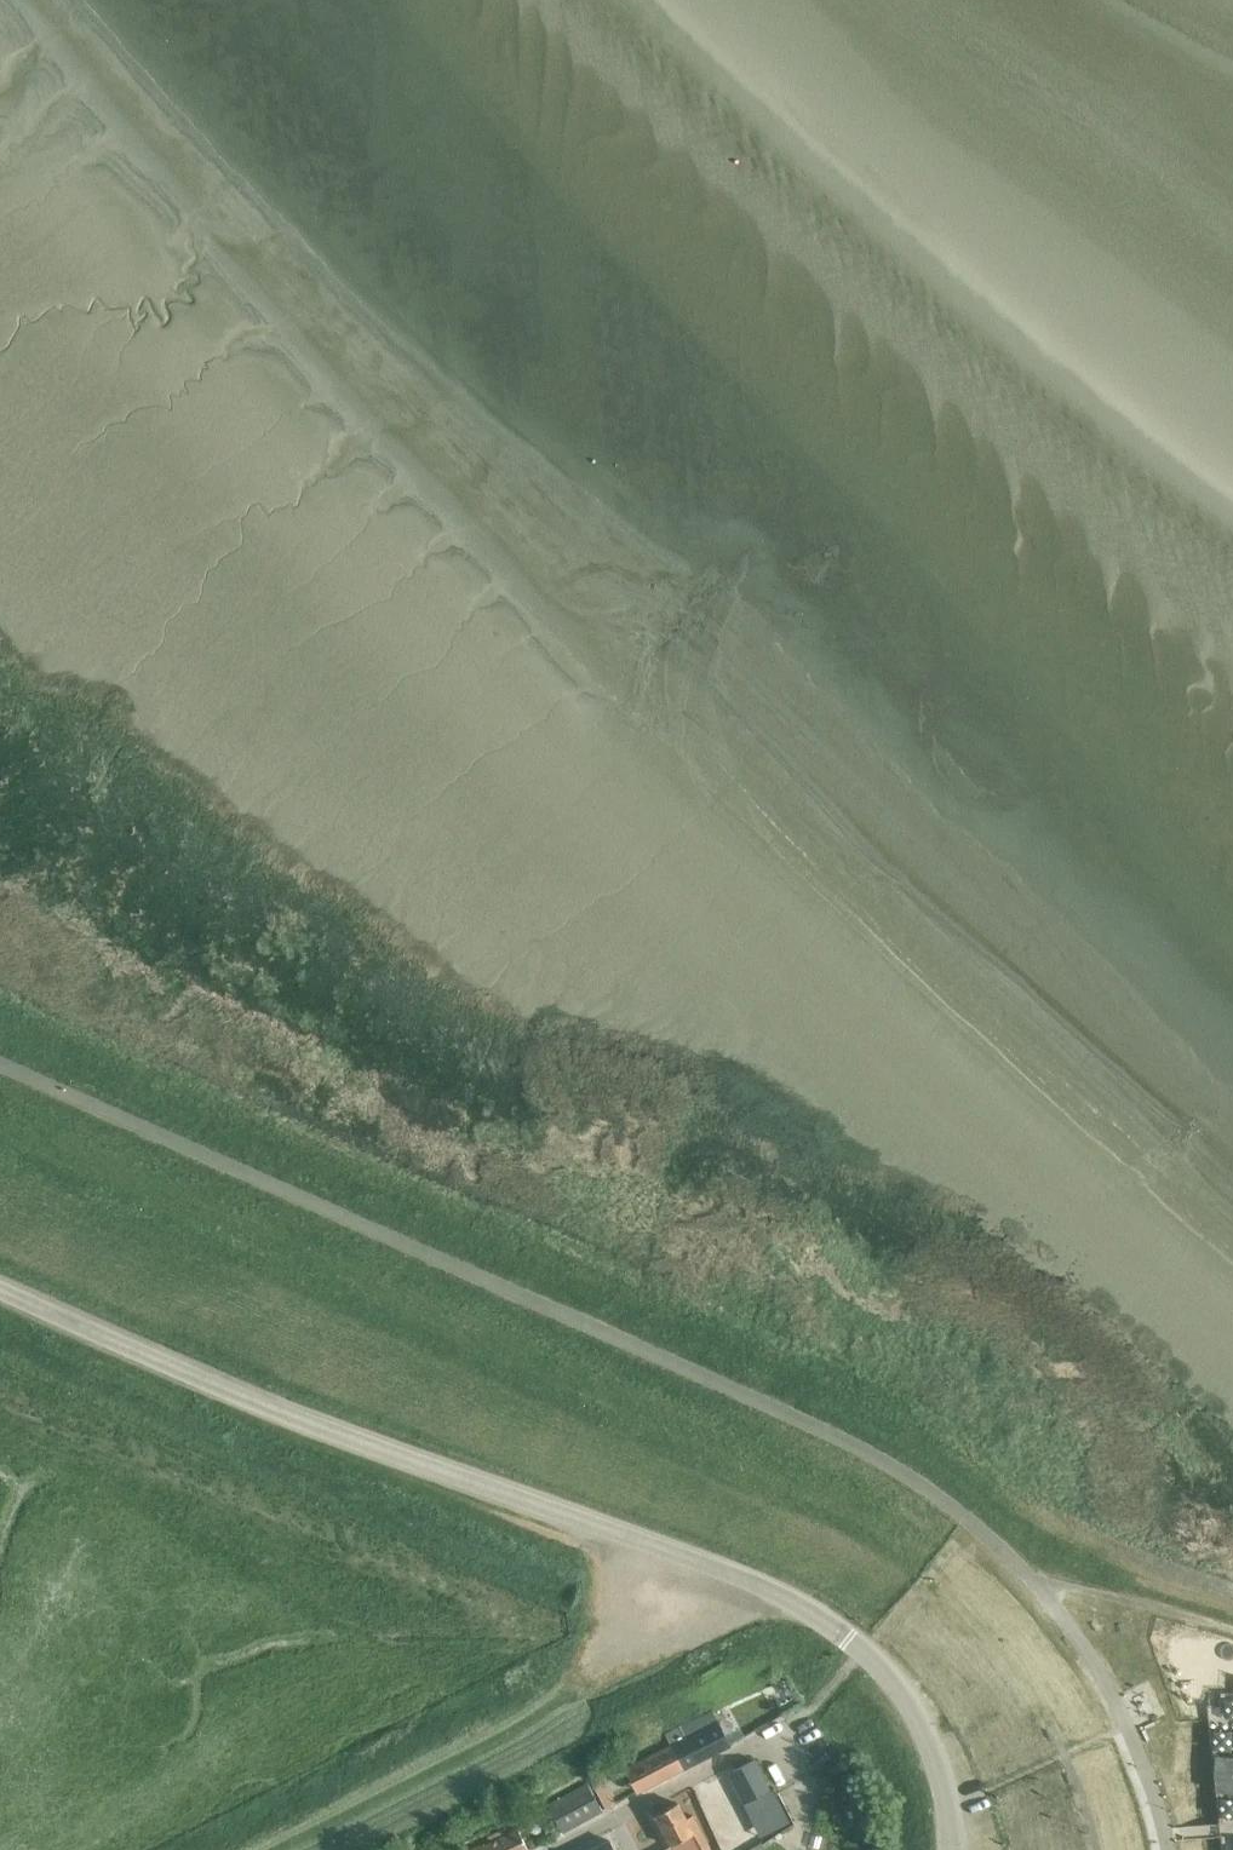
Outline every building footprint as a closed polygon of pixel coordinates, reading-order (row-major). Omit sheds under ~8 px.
[(1207,1627),(1200,1636),(1218,1649),(1224,1639),(1207,1627)] [(1155,1686),(1161,1704),(1174,1699),(1167,1682),(1155,1686)] [(1132,1700),(1139,1716),(1151,1710),(1144,1695),(1132,1700)] [(712,1711),(666,1732),(668,1737),(669,1738),(670,1740),(672,1745),(684,1769),(697,1762),(729,1746),(712,1711)] [(634,1763),(625,1768),(637,1792),(647,1787),(684,1769),(672,1745),(634,1763)] [(1215,1756),(1215,1789),(1227,1790),(1232,1790),(1232,1757),(1215,1756)] [(729,1772),(745,1803),(771,1790),(755,1759),(729,1772)] [(601,1777),(589,1783),(603,1810),(615,1803),(601,1777)] [(563,1831),(603,1810),(589,1783),(549,1805),(563,1831)] [(656,1815),(672,1845),(675,1849),(703,1849),(710,1846),(694,1815),(693,1814),(687,1818),(679,1802),(656,1815)] [(519,1829),(518,1827),(516,1825),(510,1828),(511,1831),(512,1832),(485,1845),(484,1843),(483,1844),(472,1849),(530,1849),(519,1829)] [(611,1840),(590,1849),(616,1849),(611,1840)]
